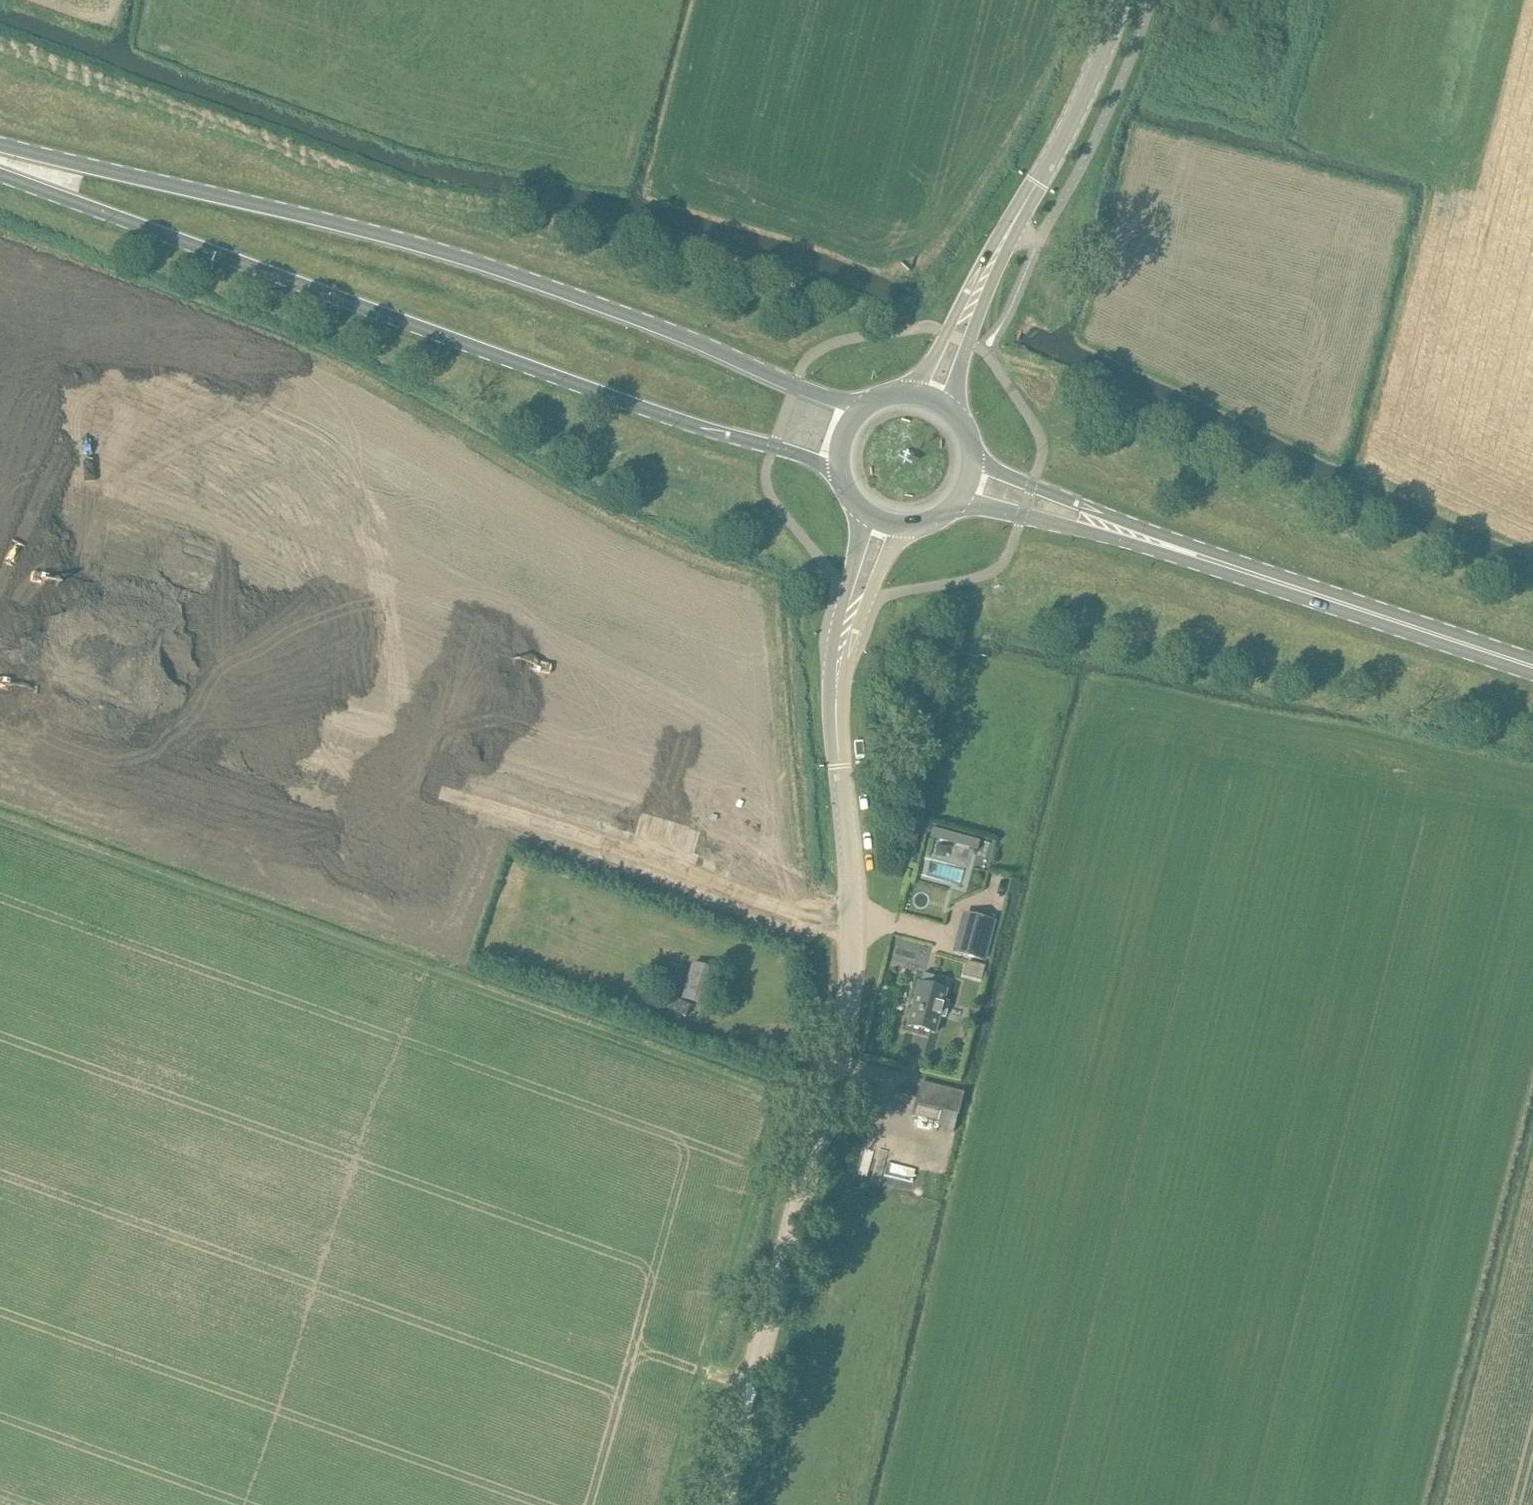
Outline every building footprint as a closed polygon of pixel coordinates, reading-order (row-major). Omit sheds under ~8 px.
[(933,829),(930,838),(977,851),(980,841),(933,829)] [(999,876),(996,885),(1008,889),(1010,880),(999,876)] [(967,915),(956,954),(983,961),(993,922),(967,915)] [(906,962),(908,957),(918,959),(923,942),(896,935),(890,958),(906,962)] [(683,998),(686,999),(705,1004),(715,971),(693,964),(683,998)] [(919,985),(918,985),(907,1026),(935,1033),(939,1017),(944,1018),(948,1002),(944,1001),(946,992),(931,988),(934,977),(923,974),(919,985)] [(964,1093),(921,1081),(914,1104),(958,1116),(964,1093)]
